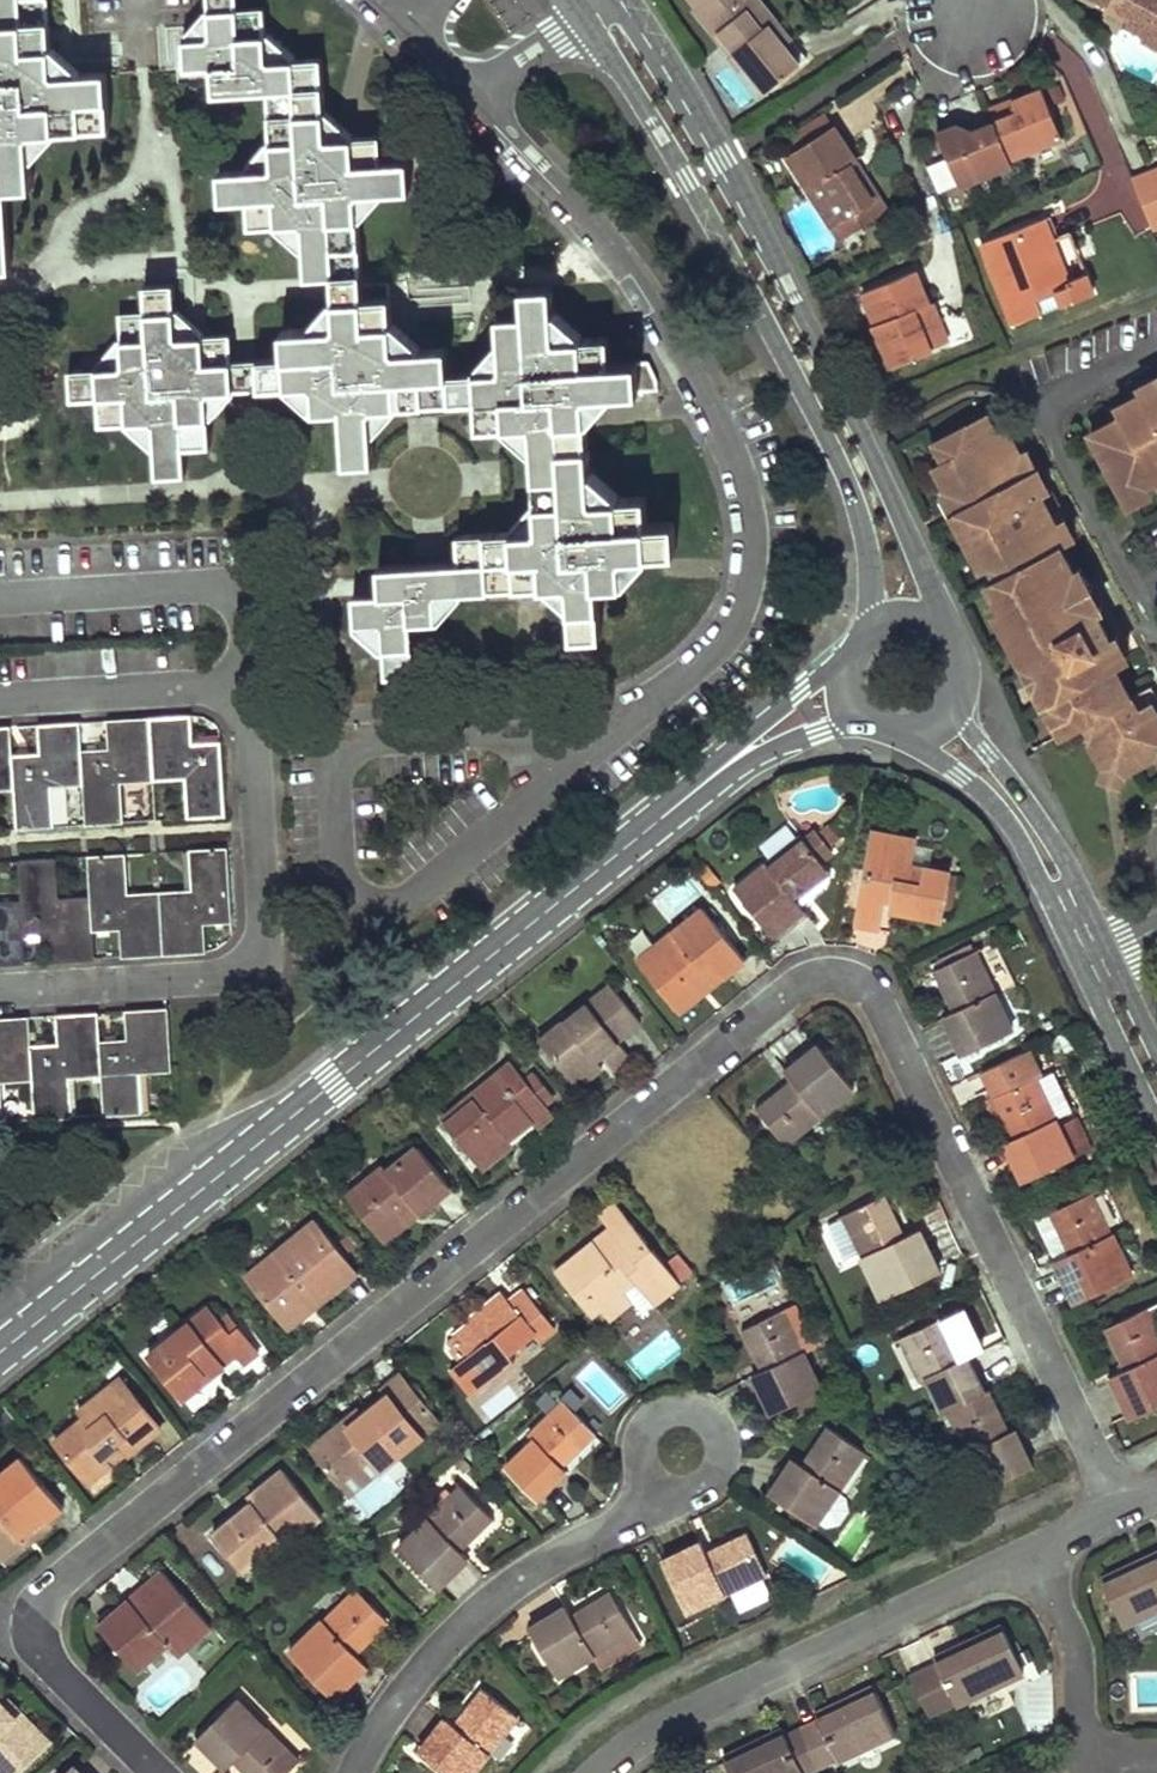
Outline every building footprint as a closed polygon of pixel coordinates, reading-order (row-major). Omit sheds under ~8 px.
[(2,134),(3,160),(0,161),(0,270),(9,269),(6,189),(32,186),(31,157),(54,131),(107,127),(105,74),(78,74),(50,46),(47,0),(0,0),(0,134),(2,134)] [(210,11),(186,40),(187,66),(213,66),(215,91),(269,90),(272,139),(243,172),(221,174),(222,199),(248,199),(250,225),(276,223),(305,247),(308,275),(361,272),(358,216),(382,190),(409,189),(407,162),(381,163),(378,137),(350,138),(324,115),(319,61),(291,62),(265,38),(263,11),(237,10),(236,0),(210,0),(210,11)] [(697,8),(694,10),(731,55),(727,59),(739,74),(744,69),(764,94),(805,60),(756,0),(690,0),(697,8)] [(1126,14),(1121,23),(1142,34),(1140,38),(1156,47),(1156,0),(1097,0),(1126,14)] [(1021,112),(993,123),(1011,165),(1065,142),(1044,90),(1017,101),(1021,112)] [(886,210),(823,115),(777,146),(840,241),(886,210)] [(1011,165),(993,123),(967,134),(952,126),(938,132),(959,185),(1011,165)] [(1129,179),(1149,228),(1156,225),(1156,167),(1129,179)] [(1062,240),(1052,217),(984,244),(1010,311),(1091,279),(1073,235),(1062,240)] [(887,366),(946,341),(918,273),(865,296),(877,327),(872,329),(887,366)] [(234,389),(230,336),(205,338),(176,307),(174,286),(148,288),(149,313),(122,315),(124,369),(71,373),(73,399),(100,398),(101,424),(123,423),(157,448),(159,474),(185,474),(184,447),(209,444),(207,392),(234,389)] [(384,648),(386,676),(413,675),(410,621),(436,619),(465,590),(537,586),(571,611),(573,639),(598,636),(596,582),(622,580),(647,552),(674,550),(672,524),(647,524),(644,498),(624,500),(588,466),(586,425),(617,392),(638,391),(636,365),(611,365),(607,340),(581,341),(554,321),(552,289),(524,290),(525,317),(499,319),(500,345),(476,375),(478,425),(503,424),(535,453),(540,531),(459,536),(459,563),(380,569),(380,595),(355,599),(356,624),(384,648)] [(392,326),(389,300),(362,300),(337,303),(313,330),(285,332),(286,359),(260,361),(261,387),(280,386),(316,411),(341,410),(346,462),(372,461),(370,408),(450,402),(448,375),(445,350),(420,351),(392,326)] [(1156,374),(1137,385),(1142,394),(1116,407),(1121,417),(1090,433),(1128,506),(1146,496),(1142,487),(1154,481),(1156,486),(1156,375),(1156,374)] [(987,415),(933,443),(944,463),(932,469),(946,495),(939,499),(961,541),(968,538),(974,549),(967,553),(978,575),(985,571),(992,584),(985,588),(998,613),(990,617),(1013,659),(1021,654),(1029,670),(1021,675),(1031,692),(1039,688),(1053,715),(1044,720),(1054,738),(1080,724),(1105,770),(1101,782),(1115,786),(1119,774),(1156,754),(1156,715),(1152,704),(1137,712),(1112,666),(1127,658),(1118,641),(1112,644),(1097,614),(1103,611),(1080,568),(1073,571),(1060,546),(1074,539),(1064,520),(1056,524),(1030,475),(1038,471),(1027,451),(1020,456),(1006,430),(997,435),(987,415)] [(414,701),(413,675),(386,676),(388,703),(414,701)] [(149,718),(154,785),(185,783),(187,817),(224,815),(219,738),(197,739),(196,715),(149,718)] [(102,745),(81,747),(84,788),(86,824),(123,821),(120,787),(154,785),(149,718),(101,722),(102,745)] [(13,751),(15,792),(17,828),(55,826),(53,790),(84,788),(81,747),(80,723),(33,726),(35,749),(13,751)] [(15,792),(13,751),(11,727),(0,728),(0,793),(15,792)] [(846,833),(835,819),(825,827),(823,825),(811,834),(807,829),(740,884),(779,933),(812,906),(808,900),(835,878),(837,865),(829,854),(840,845),(836,841),(846,833)] [(932,848),(874,837),(857,925),(877,928),(881,907),(938,918),(946,873),(928,869),(932,848)] [(185,889),(160,890),(164,954),(205,951),(204,925),(232,923),(227,850),(183,853),(185,889)] [(91,894),(93,932),(116,931),(118,957),(164,954),(160,890),(128,893),(125,856),(88,859),(91,894)] [(20,863),(22,898),(24,937),(50,936),(51,962),(95,959),(93,932),(91,894),(59,896),(57,861),(20,863)] [(26,964),(24,937),(22,898),(0,900),(0,965),(26,964)] [(750,954),(709,904),(647,954),(684,1000),(713,977),(716,981),(750,954)] [(1016,1034),(978,956),(941,975),(960,1014),(949,1020),(967,1058),(1016,1034)] [(647,1017),(617,981),(549,1038),(585,1081),(607,1063),(597,1050),(603,1045),(617,1062),(635,1048),(624,1035),(647,1017)] [(125,1038),(99,1039),(102,1082),(104,1117),(150,1114),(148,1080),(172,1078),(167,1009),(124,1012),(125,1038)] [(55,1042),(29,1044),(32,1086),(34,1121),(77,1119),(74,1084),(102,1082),(99,1039),(98,1014),(53,1016),(55,1042)] [(2,1123),(0,1088),(32,1086),(29,1044),(28,1018),(0,1020),(0,1123),(2,1123)] [(852,1089),(818,1048),(785,1075),(792,1083),(759,1110),(787,1144),(852,1089)] [(532,1075),(519,1058),(448,1114),(490,1167),(516,1146),(508,1136),(537,1113),(544,1122),(559,1110),(552,1101),(562,1093),(541,1067),(532,1075)] [(1028,1183),(1077,1159),(1039,1082),(1001,1100),(1021,1141),(1010,1146),(1028,1183)] [(459,1183),(426,1141),(395,1165),(393,1161),(356,1190),(385,1227),(419,1200),(426,1209),(459,1183)] [(1077,1297),(1140,1267),(1120,1225),(1116,1226),(1097,1187),(1054,1207),(1073,1247),(1057,1254),(1077,1297)] [(905,1237),(886,1197),(843,1217),(882,1300),(940,1273),(920,1230),(905,1237)] [(613,1228),(558,1274),(602,1327),(623,1310),(634,1323),(681,1284),(614,1204),(601,1214),(613,1228)] [(362,1268),(321,1217),(313,1224),(315,1227),(290,1247),(287,1244),(253,1271),(294,1322),(362,1268)] [(527,1290),(512,1301),(504,1291),(471,1318),(474,1322),(457,1336),(463,1345),(453,1353),(462,1363),(452,1371),(472,1396),(517,1360),(512,1353),(536,1334),(541,1340),(557,1327),(527,1290)] [(1156,1403),(1156,1300),(1109,1323),(1129,1363),(1110,1372),(1132,1415),(1156,1403)] [(265,1346),(235,1308),(226,1315),(215,1301),(153,1350),(188,1394),(243,1350),(249,1358),(265,1346)] [(821,1391),(783,1312),(744,1331),(763,1371),(752,1376),(771,1415),(821,1391)] [(950,1413),(985,1396),(967,1360),(961,1363),(941,1322),(902,1341),(926,1389),(932,1387),(945,1415),(950,1413)] [(666,1329),(630,1357),(645,1375),(680,1347),(666,1329)] [(141,1406),(118,1378),(86,1403),(90,1409),(59,1433),(75,1453),(79,1449),(93,1467),(122,1444),(117,1437),(123,1432),(132,1444),(150,1430),(153,1433),(166,1423),(148,1400),(141,1406)] [(359,1410),(314,1447),(343,1483),(373,1458),(380,1466),(434,1421),(398,1378),(382,1392),(384,1395),(362,1413),(359,1410)] [(1010,1437),(988,1394),(985,1396),(950,1413),(973,1460),(981,1457),(995,1486),(1032,1467),(1016,1434),(1010,1437)] [(592,1433),(561,1403),(525,1440),(529,1444),(506,1467),(537,1497),(565,1469),(561,1465),(592,1433)] [(870,1452),(832,1426),(806,1464),(796,1457),(772,1493),(819,1525),(821,1523),(829,1528),(843,1526),(852,1512),(850,1498),(842,1493),(870,1452)] [(26,1452),(0,1474),(0,1547),(5,1554),(29,1535),(33,1540),(57,1521),(53,1516),(68,1504),(26,1452)] [(246,1508),(213,1534),(240,1569),(270,1545),(275,1552),(319,1516),(282,1469),(248,1497),(257,1508),(251,1513),(246,1508)] [(491,1516),(461,1487),(400,1550),(438,1587),(468,1556),(460,1548),(491,1516)] [(703,1543),(664,1562),(688,1611),(766,1573),(748,1535),(708,1554),(703,1543)] [(1102,1580),(1124,1625),(1156,1609),(1156,1554),(1102,1580)] [(213,1625),(163,1566),(103,1616),(143,1663),(168,1642),(178,1654),(213,1625)] [(389,1617),(360,1587),(328,1619),(325,1617),(293,1649),(338,1694),(370,1661),(358,1648),(389,1617)] [(642,1645),(612,1594),(573,1617),(568,1607),(530,1630),(559,1678),(596,1656),(603,1668),(642,1645)] [(938,1666),(911,1678),(928,1714),(955,1701),(957,1705),(1025,1673),(1004,1627),(935,1659),(938,1666)] [(817,1719),(802,1726),(820,1766),(896,1731),(875,1685),(815,1713),(817,1719)] [(1049,1686),(1027,1686),(1028,1727),(1050,1727),(1049,1686)] [(488,1691),(460,1727),(448,1717),(422,1750),(451,1772),(478,1772),(522,1717),(488,1691)] [(241,1695),(200,1736),(230,1766),(239,1757),(255,1772),(286,1772),(302,1757),(241,1695)] [(5,1772),(10,1772),(49,1735),(20,1705),(14,1711),(0,1696),(0,1768),(5,1772)] [(802,1726),(784,1734),(781,1728),(725,1753),(734,1772),(806,1772),(820,1766),(802,1726)] [(61,1772),(88,1772),(75,1760),(61,1772)]
